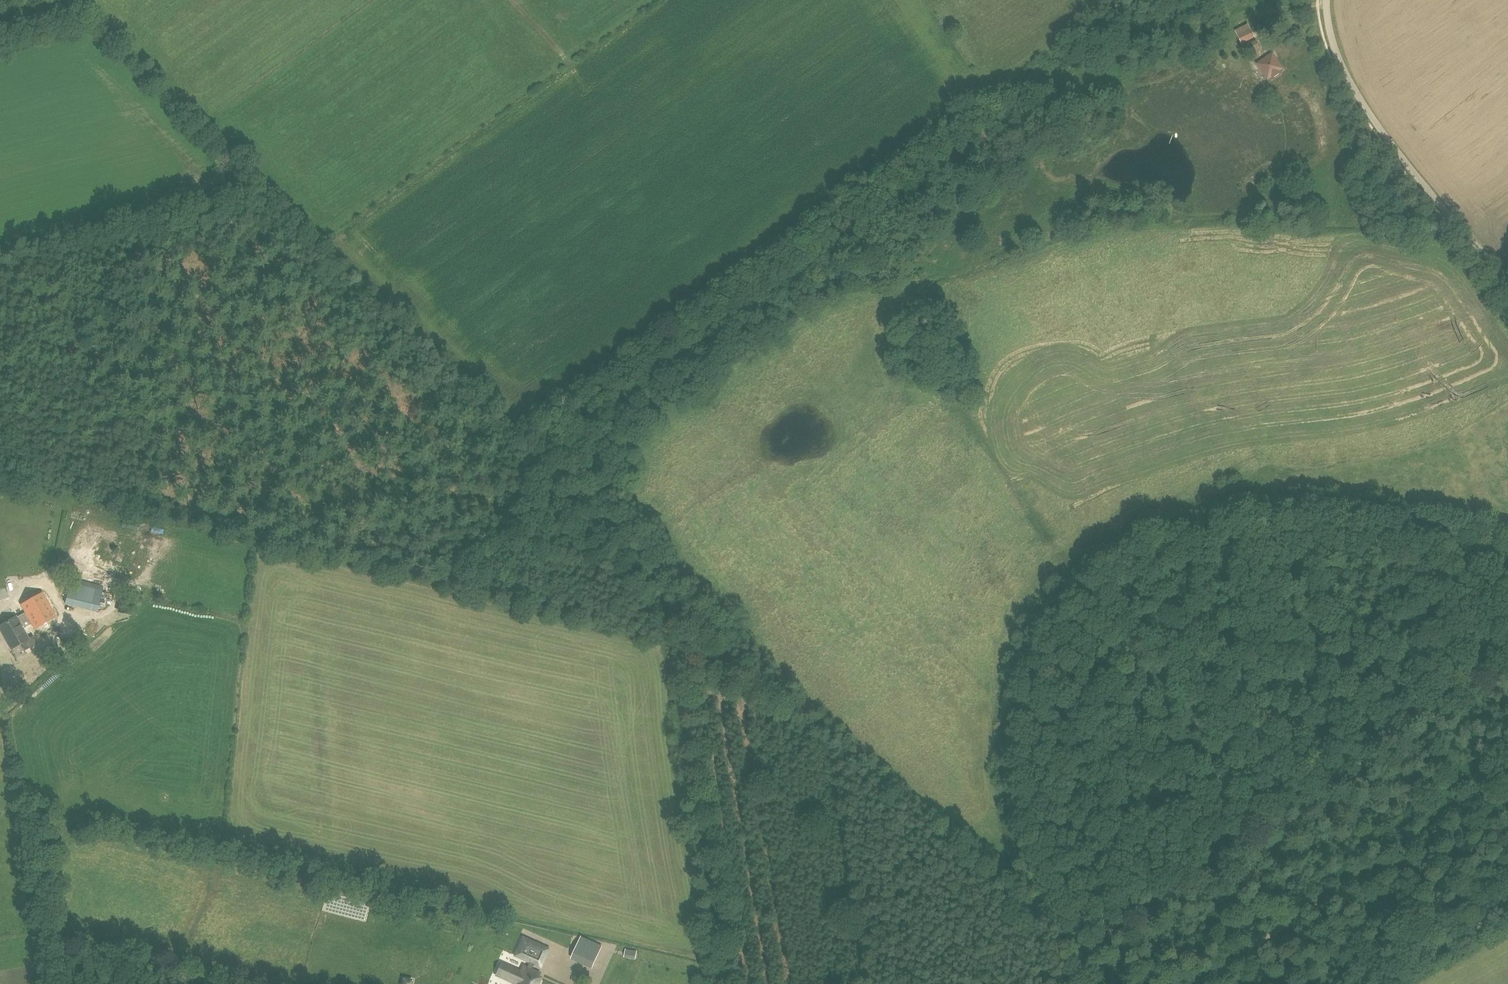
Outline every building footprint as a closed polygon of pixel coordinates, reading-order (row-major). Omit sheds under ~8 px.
[(1248,27),(1241,30),(1237,32),(1243,44),(1254,38),(1248,27)] [(1246,45),(1250,53),(1252,52),(1253,54),(1257,52),(1256,50),(1260,48),(1256,41),(1246,45)] [(1283,69),(1277,60),(1272,52),(1259,61),(1263,66),(1261,67),(1268,77),(1271,74),(1273,76),(1283,69)] [(70,583),(65,604),(82,608),(87,587),(70,583)] [(16,618),(15,617),(1,626),(8,640),(7,640),(11,648),(21,643),(25,651),(38,644),(33,635),(28,639),(21,627),(29,623),(32,628),(53,616),(40,593),(19,605),(24,614),(16,618)] [(595,939),(597,932),(580,928),(579,935),(595,939)] [(582,936),(572,959),(579,962),(590,939),(582,936)] [(540,978),(538,977),(540,973),(532,970),(534,964),(541,967),(549,949),(523,937),(515,955),(529,962),(527,967),(523,966),(521,972),(507,965),(501,977),(517,983),(537,983),(540,978)]
